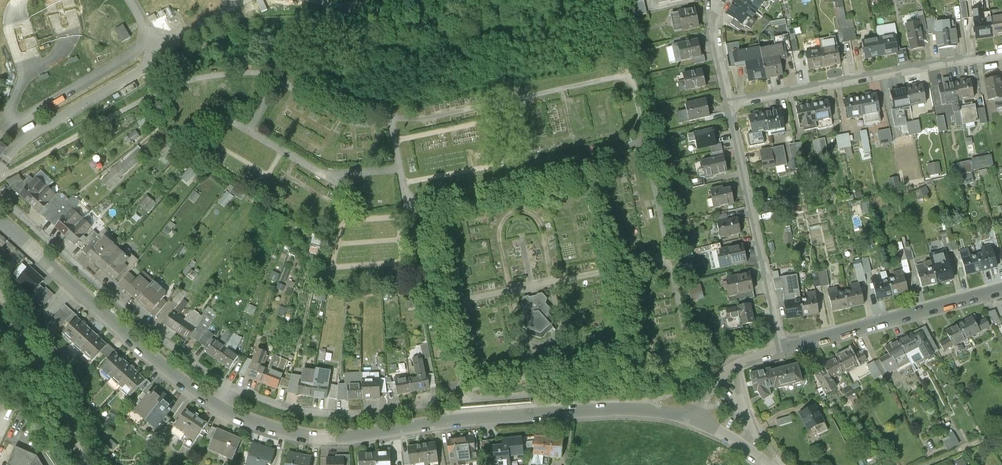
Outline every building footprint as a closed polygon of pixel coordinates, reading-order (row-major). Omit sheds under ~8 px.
[(643,0),(630,0),(634,17),(646,14),(643,0)] [(737,2),(756,14),(765,0),(739,0),(737,2)] [(856,42),(852,21),(845,22),(841,0),(835,0),(836,3),(834,4),(839,32),(842,31),(844,44),(856,42)] [(953,10),(955,23),(967,21),(964,0),(958,0),(959,10),(953,10)] [(752,20),(756,14),(737,2),(727,17),(733,21),(742,27),(748,18),(752,20)] [(169,8),(165,10),(171,20),(175,17),(169,8)] [(699,29),(695,10),(679,14),(683,32),(699,29)] [(675,34),(683,32),(679,14),(671,15),(675,34)] [(154,15),(148,18),(151,23),(157,19),(154,15)] [(917,18),(918,23),(921,33),(926,32),(923,17),(917,18)] [(926,20),(928,36),(936,35),(934,19),(926,20)] [(990,21),(992,39),(1001,38),(1001,20),(990,21)] [(740,31),(742,27),(733,21),(730,25),(740,31)] [(977,41),(992,39),(990,21),(974,23),(977,41)] [(905,25),(910,51),(924,49),(921,33),(918,23),(905,25)] [(130,38),(123,26),(115,30),(122,42),(130,38)] [(786,30),(791,54),(797,53),(793,28),(786,30)] [(956,48),(954,33),(937,35),(939,51),(956,48)] [(893,37),(877,40),(881,58),(897,55),(896,52),(893,37)] [(698,39),(672,45),(675,61),(692,58),(701,56),(698,39)] [(865,61),(881,58),(877,40),(862,43),(865,61)] [(729,69),(734,68),(732,56),(739,55),(737,44),(725,47),(729,69)] [(784,47),(759,52),(765,81),(782,78),(779,63),(787,62),(784,47)] [(837,48),(821,51),(824,70),(841,67),(837,48)] [(655,68),(652,50),(646,52),(649,69),(655,68)] [(905,50),(896,52),(897,55),(898,66),(908,64),(905,50)] [(759,51),(739,55),(732,56),(734,68),(735,71),(745,69),(747,84),(765,81),(759,52),(759,51)] [(809,73),(824,70),(821,51),(806,54),(809,73)] [(704,55),(701,56),(692,58),(693,64),(705,61),(704,55)] [(702,70),(683,74),(685,82),(679,83),(681,91),(686,89),(686,90),(705,86),(702,70)] [(988,101),(995,100),(1001,99),(1001,93),(999,79),(984,82),(988,101)] [(969,80),(954,83),(957,102),(973,99),(969,80)] [(942,105),(957,102),(954,83),(938,86),(942,105)] [(922,86),(906,89),(910,107),(925,104),(922,86)] [(894,110),(910,107),(906,89),(891,92),(894,110)] [(875,95),(860,98),(863,115),(865,126),(880,123),(875,95)] [(848,118),(863,115),(860,98),(844,101),(848,118)] [(677,113),(679,123),(709,117),(705,100),(685,104),(687,111),(677,113)] [(827,101),(812,104),(815,121),(830,119),(827,101)] [(152,107),(156,113),(164,109),(161,103),(152,107)] [(811,122),(815,121),(812,104),(796,107),(799,125),(803,124),(804,126),(812,125),(811,122)] [(975,105),(959,108),(960,113),(962,125),(978,122),(975,105)] [(987,124),(984,108),(977,110),(980,125),(987,124)] [(781,109),(764,113),(768,131),(784,127),(781,109)] [(752,134),(768,131),(764,113),(748,116),(752,134)] [(963,126),(962,125),(960,113),(954,114),(956,127),(963,126)] [(132,114),(127,117),(131,123),(135,121),(132,114)] [(943,116),(936,118),(938,133),(946,131),(943,116)] [(138,122),(141,127),(150,121),(146,117),(138,122)] [(830,119),(815,121),(816,129),(818,130),(830,128),(832,125),(830,119)] [(804,131),(816,129),(815,121),(811,122),(812,125),(804,126),(804,131)] [(919,121),(906,123),(909,136),(921,133),(919,121)] [(889,129),(877,132),(880,145),(892,143),(891,138),(889,129)] [(712,130),(694,134),(698,149),(709,146),(715,145),(712,130)] [(870,152),(866,130),(860,131),(864,153),(870,152)] [(130,135),(126,137),(130,143),(134,141),(133,139),(140,135),(137,131),(131,136),(130,135)] [(100,133),(87,141),(94,152),(101,147),(99,144),(104,141),(100,133)] [(848,134),(836,136),(838,149),(850,146),(848,134)] [(116,168),(102,180),(110,189),(121,179),(120,178),(147,153),(147,152),(159,143),(155,138),(141,149),(138,146),(115,167),(116,168)] [(828,156),(824,138),(812,140),(815,158),(828,156)] [(800,142),(788,144),(791,157),(803,155),(800,142)] [(711,153),(722,151),(720,144),(715,145),(709,146),(711,153)] [(783,146),(771,148),(775,167),(787,164),(783,146)] [(764,169),(775,167),(771,148),(760,151),(764,169)] [(991,155),(970,159),(973,170),(993,165),(991,155)] [(723,156),(701,161),(705,179),(712,177),(712,176),(726,172),(723,156)] [(938,163),(927,164),(929,176),(940,174),(938,163)] [(992,168),(971,173),(973,182),(980,180),(979,176),(993,172),(992,168)] [(914,169),(902,171),(903,181),(915,179),(914,169)] [(42,171),(36,177),(46,185),(48,187),(54,182),(42,171)] [(971,173),(956,176),(960,192),(969,190),(967,184),(973,182),(971,173)] [(8,182),(11,187),(22,180),(19,175),(8,182)] [(11,187),(20,195),(33,180),(29,176),(24,182),(22,180),(11,187)] [(692,187),(704,184),(703,176),(690,179),(692,187)] [(20,195),(30,204),(46,185),(36,177),(33,180),(20,195)] [(889,180),(891,189),(899,187),(897,178),(889,180)] [(30,204),(40,213),(56,195),(48,187),(46,185),(30,204)] [(722,187),(710,190),(714,208),(734,204),(730,187),(722,189),(722,187)] [(917,191),(920,199),(931,196),(928,187),(917,191)] [(195,192),(189,198),(194,202),(200,195),(195,192)] [(227,192),(218,203),(225,208),(233,197),(227,192)] [(48,220),(48,219),(57,209),(58,208),(69,200),(63,194),(59,195),(57,193),(56,195),(40,213),(48,220)] [(48,219),(55,226),(78,205),(80,203),(81,201),(74,195),(69,200),(58,208),(57,209),(48,219)] [(155,202),(146,195),(138,204),(149,213),(159,202),(157,200),(155,202)] [(55,227),(65,236),(75,225),(83,218),(88,213),(89,211),(80,203),(78,205),(55,226),(55,227)] [(92,217),(88,213),(83,218),(87,221),(92,217)] [(709,223),(727,219),(726,213),(707,218),(709,223)] [(736,217),(717,222),(720,237),(740,232),(736,217)] [(87,221),(83,218),(75,225),(65,236),(76,245),(92,226),(87,221)] [(167,227),(163,231),(168,236),(173,231),(171,230),(175,225),(171,221),(166,226),(167,227)] [(99,235),(96,238),(100,241),(105,235),(108,238),(111,234),(105,228),(99,235)] [(94,231),(87,238),(92,243),(96,238),(99,235),(94,231)] [(957,249),(957,240),(949,240),(949,234),(943,234),(944,250),(957,249)] [(90,259),(100,268),(118,247),(109,239),(108,238),(105,235),(100,241),(86,255),(86,256),(90,260),(90,259)] [(92,243),(83,252),(86,255),(100,241),(96,238),(92,243)] [(706,253),(716,251),(721,249),(720,244),(705,247),(706,253)] [(716,251),(720,268),(747,262),(743,245),(721,249),(716,251)] [(129,257),(118,247),(100,268),(111,277),(112,276),(116,279),(127,266),(124,263),(129,257)] [(910,247),(900,250),(902,259),(901,259),(905,274),(910,272),(907,261),(914,259),(910,247)] [(984,254),(977,256),(981,272),(996,268),(990,247),(982,249),(984,254)] [(966,276),(981,272),(977,256),(970,258),(968,250),(959,252),(966,276)] [(929,255),(931,263),(937,284),(952,280),(945,253),(943,254),(942,252),(929,255)] [(119,283),(120,282),(129,272),(139,261),(132,254),(129,257),(124,263),(127,266),(116,279),(112,276),(111,277),(110,278),(117,285),(119,283)] [(860,259),(862,267),(863,274),(870,272),(867,258),(860,259)] [(921,288),(937,284),(931,263),(916,267),(921,288)] [(865,281),(863,274),(862,267),(856,268),(859,282),(865,281)] [(44,283),(30,270),(19,282),(33,295),(44,283)] [(826,271),(817,272),(820,286),(820,287),(829,285),(826,271)] [(894,278),(888,280),(892,296),(908,292),(902,271),(893,273),(894,278)] [(119,283),(127,290),(137,279),(129,272),(120,282),(119,283)] [(734,278),(724,280),(728,297),(753,291),(749,272),(734,275),(734,278)] [(814,287),(820,286),(817,272),(812,273),(814,287)] [(127,290),(137,300),(151,285),(140,275),(137,279),(127,290)] [(787,320),(802,317),(800,300),(797,275),(780,277),(787,320)] [(877,300),(892,296),(888,280),(885,281),(881,281),(880,277),(872,279),(877,300)] [(137,300),(151,312),(163,299),(165,296),(166,291),(154,281),(151,285),(137,300)] [(279,282),(277,289),(284,291),(286,285),(279,282)] [(851,291),(845,292),(848,309),(864,305),(859,284),(850,286),(851,291)] [(703,299),(700,285),(689,287),(692,301),(703,299)] [(55,295),(46,287),(34,300),(43,308),(55,295)] [(833,312),(848,309),(845,292),(839,294),(837,288),(828,290),(833,312)] [(182,290),(173,301),(178,304),(187,293),(182,290)] [(754,298),(753,291),(728,297),(729,303),(754,298)] [(528,296),(523,297),(520,304),(524,308),(521,315),(524,319),(522,326),(527,332),(526,334),(541,339),(553,328),(551,326),(553,320),(548,314),(550,309),(545,304),(546,299),(541,293),(536,295),(536,296),(529,297),(528,296)] [(807,299),(800,300),(802,317),(819,314),(815,293),(807,294),(807,299)] [(168,303),(163,299),(151,312),(156,317),(168,303)] [(184,300),(174,310),(181,315),(189,303),(184,300)] [(416,308),(415,301),(407,302),(408,309),(416,308)] [(442,310),(440,301),(430,303),(432,312),(442,310)] [(58,330),(67,321),(74,313),(66,305),(49,323),(58,330)] [(727,332),(743,328),(742,325),(753,322),(749,305),(738,307),(738,308),(727,310),(729,319),(725,320),(727,332)] [(203,318),(196,329),(205,335),(207,331),(208,332),(218,314),(209,307),(202,317),(203,318)] [(286,311),(281,309),(279,315),(281,315),(278,324),(283,326),(285,318),(284,317),(286,311)] [(992,311),(996,323),(1001,321),(1001,319),(998,309),(992,311)] [(192,310),(185,321),(196,329),(203,318),(202,317),(192,310)] [(67,321),(71,326),(78,319),(79,317),(74,313),(67,321)] [(165,325),(176,333),(185,321),(173,313),(165,325)] [(966,339),(979,332),(975,324),(972,317),(959,324),(966,339)] [(64,334),(73,343),(88,328),(78,319),(71,326),(64,334)] [(984,319),(975,324),(979,332),(988,327),(984,319)] [(196,329),(185,321),(176,333),(188,341),(190,337),(196,329)] [(953,346),(966,339),(959,324),(945,332),(949,338),(953,346)] [(73,343),(83,352),(98,337),(88,328),(73,343)] [(199,343),(205,335),(196,329),(190,337),(199,343)] [(214,336),(208,332),(207,331),(205,335),(199,343),(209,350),(215,341),(212,339),(214,336)] [(222,339),(229,343),(234,335),(227,331),(222,339)] [(911,334),(898,341),(905,353),(918,346),(924,359),(933,354),(932,353),(925,339),(921,332),(913,337),(911,334)] [(930,336),(925,339),(932,353),(937,350),(930,336)] [(107,345),(98,337),(83,352),(93,361),(100,352),(107,345)] [(943,351),(953,346),(949,338),(939,344),(943,351)] [(207,353),(219,361),(227,349),(215,341),(209,350),(207,353)] [(885,347),(888,354),(879,359),(887,374),(898,368),(896,365),(893,359),(905,353),(898,341),(885,347)] [(100,352),(109,361),(116,354),(117,352),(108,344),(107,345),(100,352)] [(416,347),(418,359),(423,358),(424,360),(430,359),(427,345),(416,347)] [(905,353),(906,356),(909,362),(911,364),(914,363),(910,357),(918,352),(922,360),(924,359),(918,346),(905,353)] [(239,357),(227,349),(219,361),(231,369),(239,357)] [(246,377),(264,384),(269,370),(262,367),(267,353),(258,349),(253,361),(246,377)] [(849,350),(835,358),(843,373),(857,366),(852,358),(849,350)] [(862,352),(852,358),(857,366),(867,361),(862,352)] [(101,369),(112,379),(126,363),(116,354),(109,361),(101,369)] [(273,356),(271,363),(285,368),(288,362),(273,356)] [(904,361),(896,365),(898,368),(909,362),(906,356),(903,358),(904,361)] [(416,377),(409,379),(412,394),(430,390),(427,376),(424,360),(423,358),(418,359),(413,360),(416,377)] [(831,379),(843,373),(835,358),(823,364),(825,369),(831,379)] [(240,375),(246,377),(253,361),(248,359),(240,375)] [(879,359),(874,362),(878,371),(883,380),(888,377),(887,374),(879,359)] [(873,373),(878,371),(874,362),(873,362),(868,364),(873,373)] [(136,372),(126,363),(112,379),(122,388),(136,372)] [(802,382),(797,363),(770,371),(774,387),(775,389),(802,382)] [(770,396),(769,388),(774,387),(770,371),(769,368),(750,374),(755,392),(758,391),(764,400),(770,396)] [(300,395),(313,397),(317,371),(304,369),(303,377),(300,395)] [(317,369),(317,371),(313,397),(327,399),(327,398),(329,385),(331,371),(317,369)] [(815,375),(825,394),(836,388),(831,379),(825,369),(815,375)] [(282,375),(269,370),(264,384),(277,389),(282,375)] [(923,377),(919,370),(915,373),(919,379),(923,377)] [(146,381),(136,372),(122,388),(131,397),(139,388),(146,381)] [(349,385),(350,401),(364,400),(363,380),(363,373),(346,374),(346,385),(349,385)] [(430,390),(436,390),(433,374),(427,376),(430,390)] [(288,393),(300,395),(303,377),(293,375),(288,393)] [(394,379),(397,396),(412,394),(409,379),(402,380),(402,378),(394,379)] [(147,380),(146,381),(139,388),(144,392),(151,384),(147,380)] [(379,380),(363,380),(364,400),(380,399),(380,394),(379,380)] [(386,380),(379,380),(380,394),(387,394),(386,384),(386,380)] [(850,385),(851,387),(853,390),(860,387),(857,382),(850,385)] [(339,387),(329,385),(327,398),(338,401),(339,387)] [(338,401),(350,401),(349,385),(346,385),(339,385),(339,387),(338,401)] [(136,412),(146,420),(167,396),(156,387),(136,412)] [(176,403),(167,396),(146,420),(156,428),(176,403)] [(807,430),(814,427),(823,422),(815,405),(799,413),(807,430)] [(175,427),(196,441),(208,424),(187,410),(175,427)] [(792,423),(791,417),(776,421),(778,426),(792,423)] [(827,430),(823,422),(814,427),(818,435),(827,430)] [(207,439),(213,441),(219,430),(212,427),(211,429),(209,435),(207,439)] [(242,440),(219,430),(213,441),(210,450),(233,460),(242,440)] [(959,444),(953,432),(948,435),(950,439),(943,443),(947,450),(959,444)] [(536,436),(534,464),(546,464),(549,464),(549,457),(563,458),(565,438),(536,436)] [(452,464),(466,464),(465,461),(477,459),(474,437),(449,441),(452,464)] [(493,449),(494,456),(495,464),(511,464),(510,456),(525,455),(523,438),(503,440),(504,447),(493,449)] [(484,457),(494,456),(493,449),(490,449),(489,441),(482,442),(484,457)] [(934,449),(930,441),(926,443),(930,451),(934,449)] [(247,464),(267,464),(269,464),(272,464),(276,450),(254,443),(247,464)] [(435,444),(422,446),(425,462),(429,461),(430,463),(438,462),(435,444)] [(411,464),(425,462),(422,446),(408,449),(411,464)] [(37,456),(15,447),(7,464),(42,464),(37,456)] [(377,455),(377,464),(391,464),(391,452),(377,453),(377,455)] [(312,457),(289,453),(287,464),(311,464),(312,457)] [(377,455),(359,455),(359,464),(377,464),(377,455)] [(337,459),(346,459),(346,464),(351,464),(351,456),(337,456),(337,459)]
